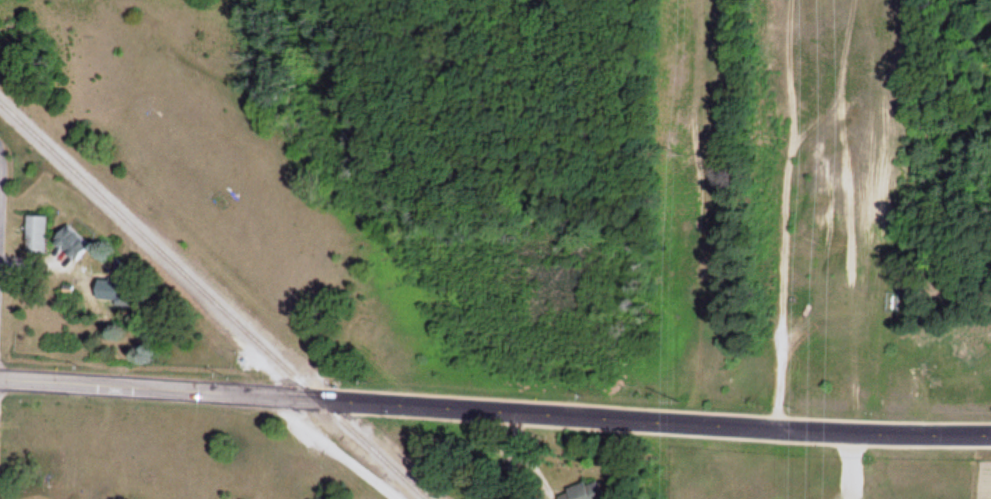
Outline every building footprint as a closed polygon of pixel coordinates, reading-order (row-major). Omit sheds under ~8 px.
[(24,254),(46,254),(46,217),(24,217),(24,254)] [(595,480),(546,498),(602,498),(595,480)]
